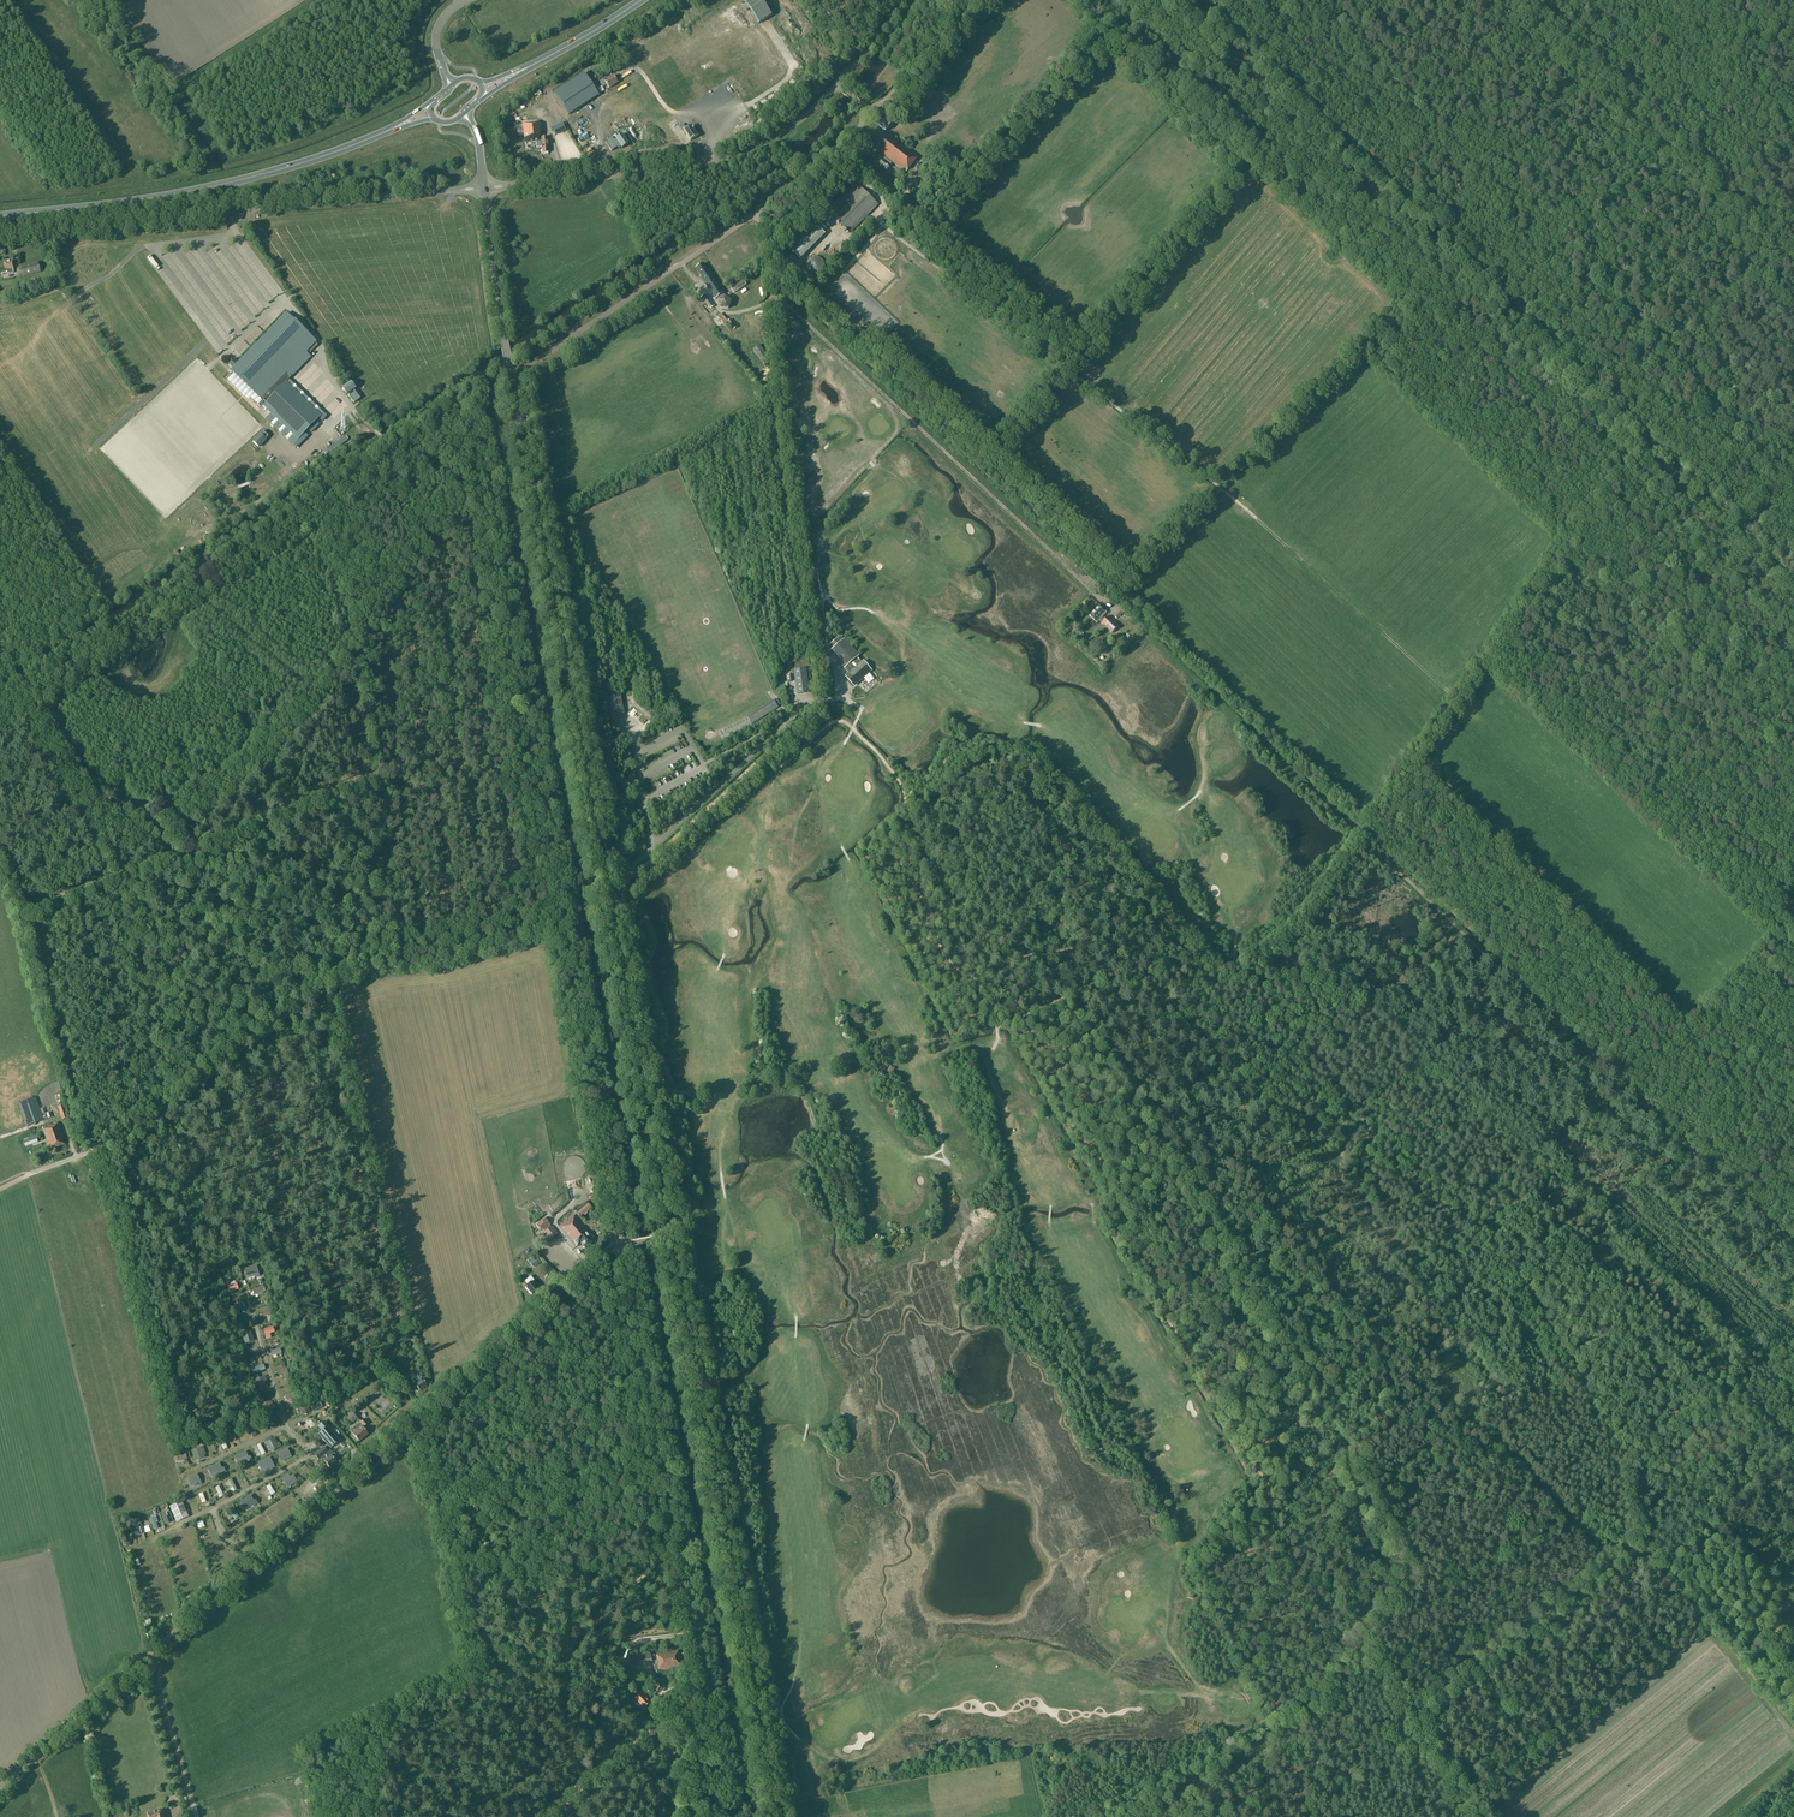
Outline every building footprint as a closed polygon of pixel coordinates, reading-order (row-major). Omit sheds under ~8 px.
[(760,23),(772,15),(762,0),(744,0),(760,23)] [(714,25),(694,36),(700,45),(719,34),(714,25)] [(689,40),(670,50),(675,60),(694,49),(689,40)] [(599,98),(585,76),(554,95),(568,117),(599,98)] [(613,76),(604,82),(603,79),(599,82),(602,87),(606,85),(609,88),(617,83),(613,76)] [(882,111),(873,122),(884,130),(892,120),(882,111)] [(547,137),(541,138),(539,121),(523,123),(525,143),(530,142),(536,142),(537,147),(542,147),(542,153),(548,152),(547,137)] [(690,127),(687,123),(672,132),(678,142),(687,136),(690,141),(698,135),(692,126),(690,127)] [(611,138),(605,142),(611,151),(617,147),(618,149),(621,147),(621,148),(628,144),(622,135),(613,141),(611,138)] [(880,135),(876,140),(879,143),(879,144),(880,145),(876,149),(885,156),(893,162),(906,172),(918,157),(890,136),(887,140),(884,137),(883,138),(880,135)] [(879,156),(874,162),(878,165),(879,164),(887,170),(891,165),(890,165),(893,162),(885,156),(882,159),(879,156)] [(878,166),(873,161),(868,168),(873,172),(878,166)] [(934,183),(938,186),(945,177),(940,174),(927,163),(922,169),(935,179),(936,180),(934,183)] [(859,186),(853,192),(855,193),(832,216),(850,233),(878,204),(859,186)] [(789,249),(800,260),(825,234),(814,223),(789,249)] [(814,272),(822,264),(816,257),(808,265),(814,272)] [(13,269),(13,261),(4,262),(5,270),(9,269),(9,273),(14,273),(13,269)] [(21,266),(24,276),(40,272),(38,262),(21,266)] [(729,309),(732,301),(727,297),(725,298),(723,294),(725,293),(710,270),(708,271),(703,263),(696,268),(701,276),(700,276),(715,299),(717,298),(719,302),(720,308),(729,309)] [(743,280),(731,288),(734,293),(747,285),(743,280)] [(705,294),(701,297),(711,309),(714,306),(705,294)] [(224,307),(238,327),(242,324),(240,321),(239,322),(237,320),(240,317),(233,308),(231,310),(228,305),(224,307)] [(309,354),(317,346),(314,343),(316,342),(286,313),(231,371),(260,399),(261,398),(265,403),(262,405),(298,440),(321,416),(286,382),(311,356),(309,354)] [(721,313),(718,316),(725,323),(727,320),(721,313)] [(211,323),(223,340),(228,336),(224,331),(228,328),(220,317),(211,323)] [(732,319),(728,322),(734,330),(737,327),(732,319)] [(760,344),(753,349),(762,362),(769,358),(760,344)] [(351,382),(342,389),(347,395),(348,394),(354,403),(360,398),(354,390),(355,389),(351,382)] [(247,398),(245,397),(247,394),(245,392),(241,397),(252,405),(255,401),(248,396),(247,398)] [(236,403),(236,457),(241,451),(241,450),(262,428),(236,403)] [(260,433),(252,441),(259,448),(267,440),(266,439),(268,436),(263,431),(260,434),(260,433)] [(967,527),(970,534),(975,532),(971,525),(967,527)] [(1108,616),(1105,620),(1102,617),(1107,612),(1099,605),(1089,615),(1096,621),(1097,623),(1100,620),(1102,623),(1101,623),(1112,633),(1119,626),(1108,616)] [(1114,617),(1117,619),(1124,612),(1122,609),(1114,617)] [(854,685),(853,684),(870,669),(871,670),(864,661),(862,663),(857,656),(858,655),(844,639),(843,641),(840,637),(829,646),(832,650),(831,651),(845,667),(846,666),(852,672),(846,677),(854,685)] [(794,670),(795,679),(798,694),(806,692),(809,692),(806,668),(794,670)] [(620,695),(608,698),(610,712),(607,712),(610,727),(617,726),(615,715),(623,714),(620,695)] [(752,722),(779,706),(776,700),(749,716),(752,722)] [(634,708),(629,712),(634,716),(638,712),(634,708)] [(264,710),(258,717),(261,721),(268,714),(264,710)] [(713,731),(706,734),(708,740),(716,737),(713,731)] [(144,918),(148,909),(138,905),(134,914),(144,918)] [(895,1068),(890,1065),(887,1070),(892,1073),(895,1068)] [(35,1097),(18,1103),(27,1126),(44,1119),(58,1114),(54,1103),(39,1108),(35,1097)] [(63,1105),(58,1106),(62,1120),(68,1118),(63,1105)] [(48,1144),(49,1144),(51,1149),(65,1144),(63,1139),(64,1139),(58,1123),(57,1123),(57,1122),(55,1122),(56,1124),(47,1127),(48,1128),(43,1129),(48,1144)] [(567,1130),(572,1133),(578,1126),(573,1122),(567,1130)] [(586,1205),(578,1213),(581,1216),(590,1208),(586,1205)] [(562,1206),(550,1217),(553,1220),(565,1208),(562,1206)] [(574,1215),(560,1227),(577,1246),(581,1243),(585,1248),(594,1240),(593,1239),(594,1238),(574,1215)] [(544,1232),(548,1237),(550,1240),(558,1234),(551,1225),(545,1219),(540,1224),(545,1230),(544,1232)] [(529,1263),(533,1267),(541,1260),(538,1256),(529,1263)] [(257,1266),(244,1269),(246,1278),(255,1275),(255,1278),(259,1276),(257,1266)] [(532,1282),(534,1280),(531,1276),(525,1281),(528,1284),(525,1287),(532,1294),(538,1289),(532,1282)] [(229,1291),(239,1289),(237,1282),(227,1285),(229,1291)] [(264,1292),(262,1286),(252,1289),(254,1295),(264,1292)] [(260,1312),(262,1317),(271,1314),(269,1309),(260,1312)] [(263,1329),(266,1339),(271,1338),(270,1333),(274,1332),(272,1326),(263,1329)] [(385,1356),(390,1362),(399,1354),(394,1348),(385,1356)] [(250,1368),(252,1373),(265,1369),(263,1364),(250,1368)] [(286,1367),(277,1371),(279,1376),(288,1372),(286,1367)] [(427,1384),(423,1379),(424,1378),(421,1374),(412,1381),(415,1385),(414,1387),(414,1388),(416,1391),(418,1391),(419,1390),(420,1391),(427,1384)] [(254,1378),(257,1389),(267,1386),(265,1381),(267,1380),(265,1375),(254,1378)] [(395,1379),(406,1389),(409,1387),(398,1376),(395,1379)] [(286,1400),(295,1398),(294,1392),(285,1395),(286,1400)] [(273,1412),(271,1405),(273,1405),(272,1400),(260,1404),(263,1415),(273,1412)] [(319,1400),(310,1404),(314,1411),(322,1406),(319,1400)] [(299,1407),(304,1414),(310,1411),(305,1403),(299,1407)] [(353,1412),(346,1418),(351,1424),(358,1418),(353,1412)] [(355,1432),(353,1434),(359,1441),(364,1437),(365,1437),(368,1435),(368,1434),(362,1426),(363,1426),(364,1427),(368,1423),(364,1419),(360,1422),(360,1423),(353,1429),(355,1432)] [(263,1420),(258,1423),(262,1432),(267,1429),(263,1420)] [(340,1440),(324,1422),(319,1426),(335,1445),(340,1440)] [(256,1435),(251,1424),(244,1427),(249,1438),(256,1435)] [(343,1433),(339,1436),(343,1442),(348,1438),(343,1433)] [(265,1442),(270,1452),(281,1446),(279,1442),(277,1443),(274,1437),(265,1442)] [(220,1440),(223,1449),(228,1448),(224,1438),(220,1440)] [(343,1446),(347,1451),(353,1445),(348,1440),(343,1446)] [(257,1445),(262,1455),(265,1453),(260,1443),(257,1445)] [(203,1446),(191,1450),(194,1461),(205,1457),(204,1454),(205,1454),(203,1446)] [(334,1454),(330,1449),(328,1451),(324,1447),(314,1455),(318,1460),(320,1458),(324,1462),(325,1461),(330,1467),(336,1461),(332,1455),(334,1454)] [(276,1453),(281,1462),(291,1456),(287,1448),(276,1453)] [(245,1451),(233,1456),(238,1466),(252,1459),(250,1456),(248,1456),(245,1451)] [(175,1456),(177,1462),(187,1458),(185,1453),(175,1456)] [(257,1462),(263,1473),(275,1467),(269,1456),(257,1462)] [(229,1468),(234,1466),(230,1457),(225,1458),(229,1468)] [(219,1462),(207,1467),(211,1477),(225,1470),(223,1466),(221,1467),(219,1462)] [(306,1475),(313,1470),(308,1463),(301,1467),(306,1475)] [(256,1467),(252,1469),(257,1481),(261,1479),(256,1467)] [(247,1485),(252,1483),(246,1471),(241,1474),(247,1485)] [(197,1473),(187,1478),(191,1487),(196,1484),(197,1486),(202,1483),(197,1473)] [(288,1474),(281,1478),(287,1487),(297,1480),(292,1474),(289,1476),(288,1474)] [(231,1478),(227,1481),(232,1491),(236,1489),(231,1478)] [(278,1478),(275,1480),(280,1489),(283,1486),(278,1478)] [(270,1484),(266,1486),(271,1495),(275,1493),(270,1484)] [(218,1485),(215,1487),(220,1497),(224,1495),(218,1485)] [(253,1500),(250,1495),(239,1501),(244,1510),(258,1503),(255,1499),(253,1500)] [(170,1506),(176,1522),(188,1516),(182,1501),(170,1506)] [(230,1510),(235,1519),(238,1517),(233,1508),(230,1510)] [(153,1530),(159,1528),(156,1516),(150,1517),(153,1530)] [(218,1532),(221,1538),(227,1535),(224,1529),(218,1532)] [(653,1665),(654,1670),(680,1665),(679,1660),(678,1660),(677,1656),(678,1656),(677,1651),(655,1655),(657,1660),(658,1660),(658,1664),(653,1665)] [(645,1695),(637,1701),(643,1708),(649,1703),(648,1702),(650,1700),(645,1695)] [(163,1809),(147,1812),(148,1816),(165,1816),(163,1809)]
